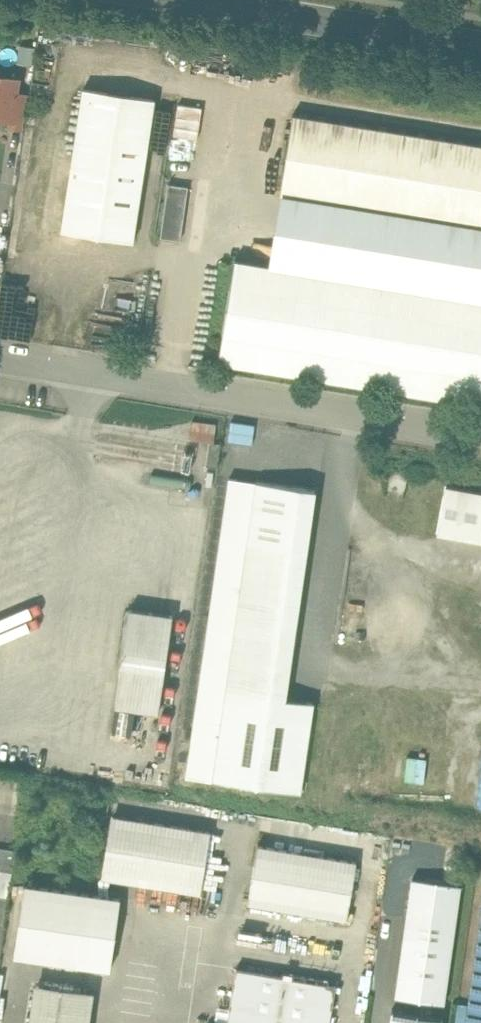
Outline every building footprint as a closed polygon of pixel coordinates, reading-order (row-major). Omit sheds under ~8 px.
[(35,48),(21,44),(18,60),(32,64),(35,48)] [(0,76),(0,118),(9,119),(10,119),(14,93),(17,79),(0,76)] [(155,99),(84,88),(62,230),(133,241),(155,99)] [(28,96),(14,93),(10,119),(9,119),(8,125),(23,128),(28,96)] [(192,157),(202,105),(177,100),(167,152),(192,157)] [(293,114),(280,194),(480,226),(480,144),(293,114)] [(188,186),(169,183),(161,236),(181,239),(188,186)] [(280,194),(269,265),(480,299),(480,226),(280,194)] [(235,259),(219,359),(480,401),(480,299),(269,265),(235,259)] [(188,437),(214,439),(216,419),(190,417),(188,437)] [(250,441),(253,422),(230,418),(226,437),(250,441)] [(221,443),(210,441),(206,465),(218,467),(221,443)] [(316,489),(257,481),(248,541),(307,549),(316,489)] [(448,486),(440,538),(480,545),(480,493),(448,486)] [(307,549),(248,541),(227,688),(285,697),(307,549)] [(173,614),(130,608),(116,705),(159,712),(173,614)] [(285,697),(227,688),(214,779),(301,791),(314,701),(285,697)] [(210,837),(111,821),(103,871),(202,887),(210,837)] [(357,861),(258,845),(248,902),(347,919),(357,861)] [(0,870),(0,896),(9,897),(12,872),(0,870)] [(461,885),(413,878),(396,997),(444,1004),(461,885)] [(121,897),(25,883),(15,956),(110,970),(121,897)] [(466,1022),(480,1022),(480,918),(466,1022)] [(237,967),(227,1022),(330,1022),(336,984),(237,967)] [(37,984),(31,1022),(83,1022),(87,992),(37,984)] [(392,1008),(390,1022),(441,1022),(442,1015),(392,1008)]
